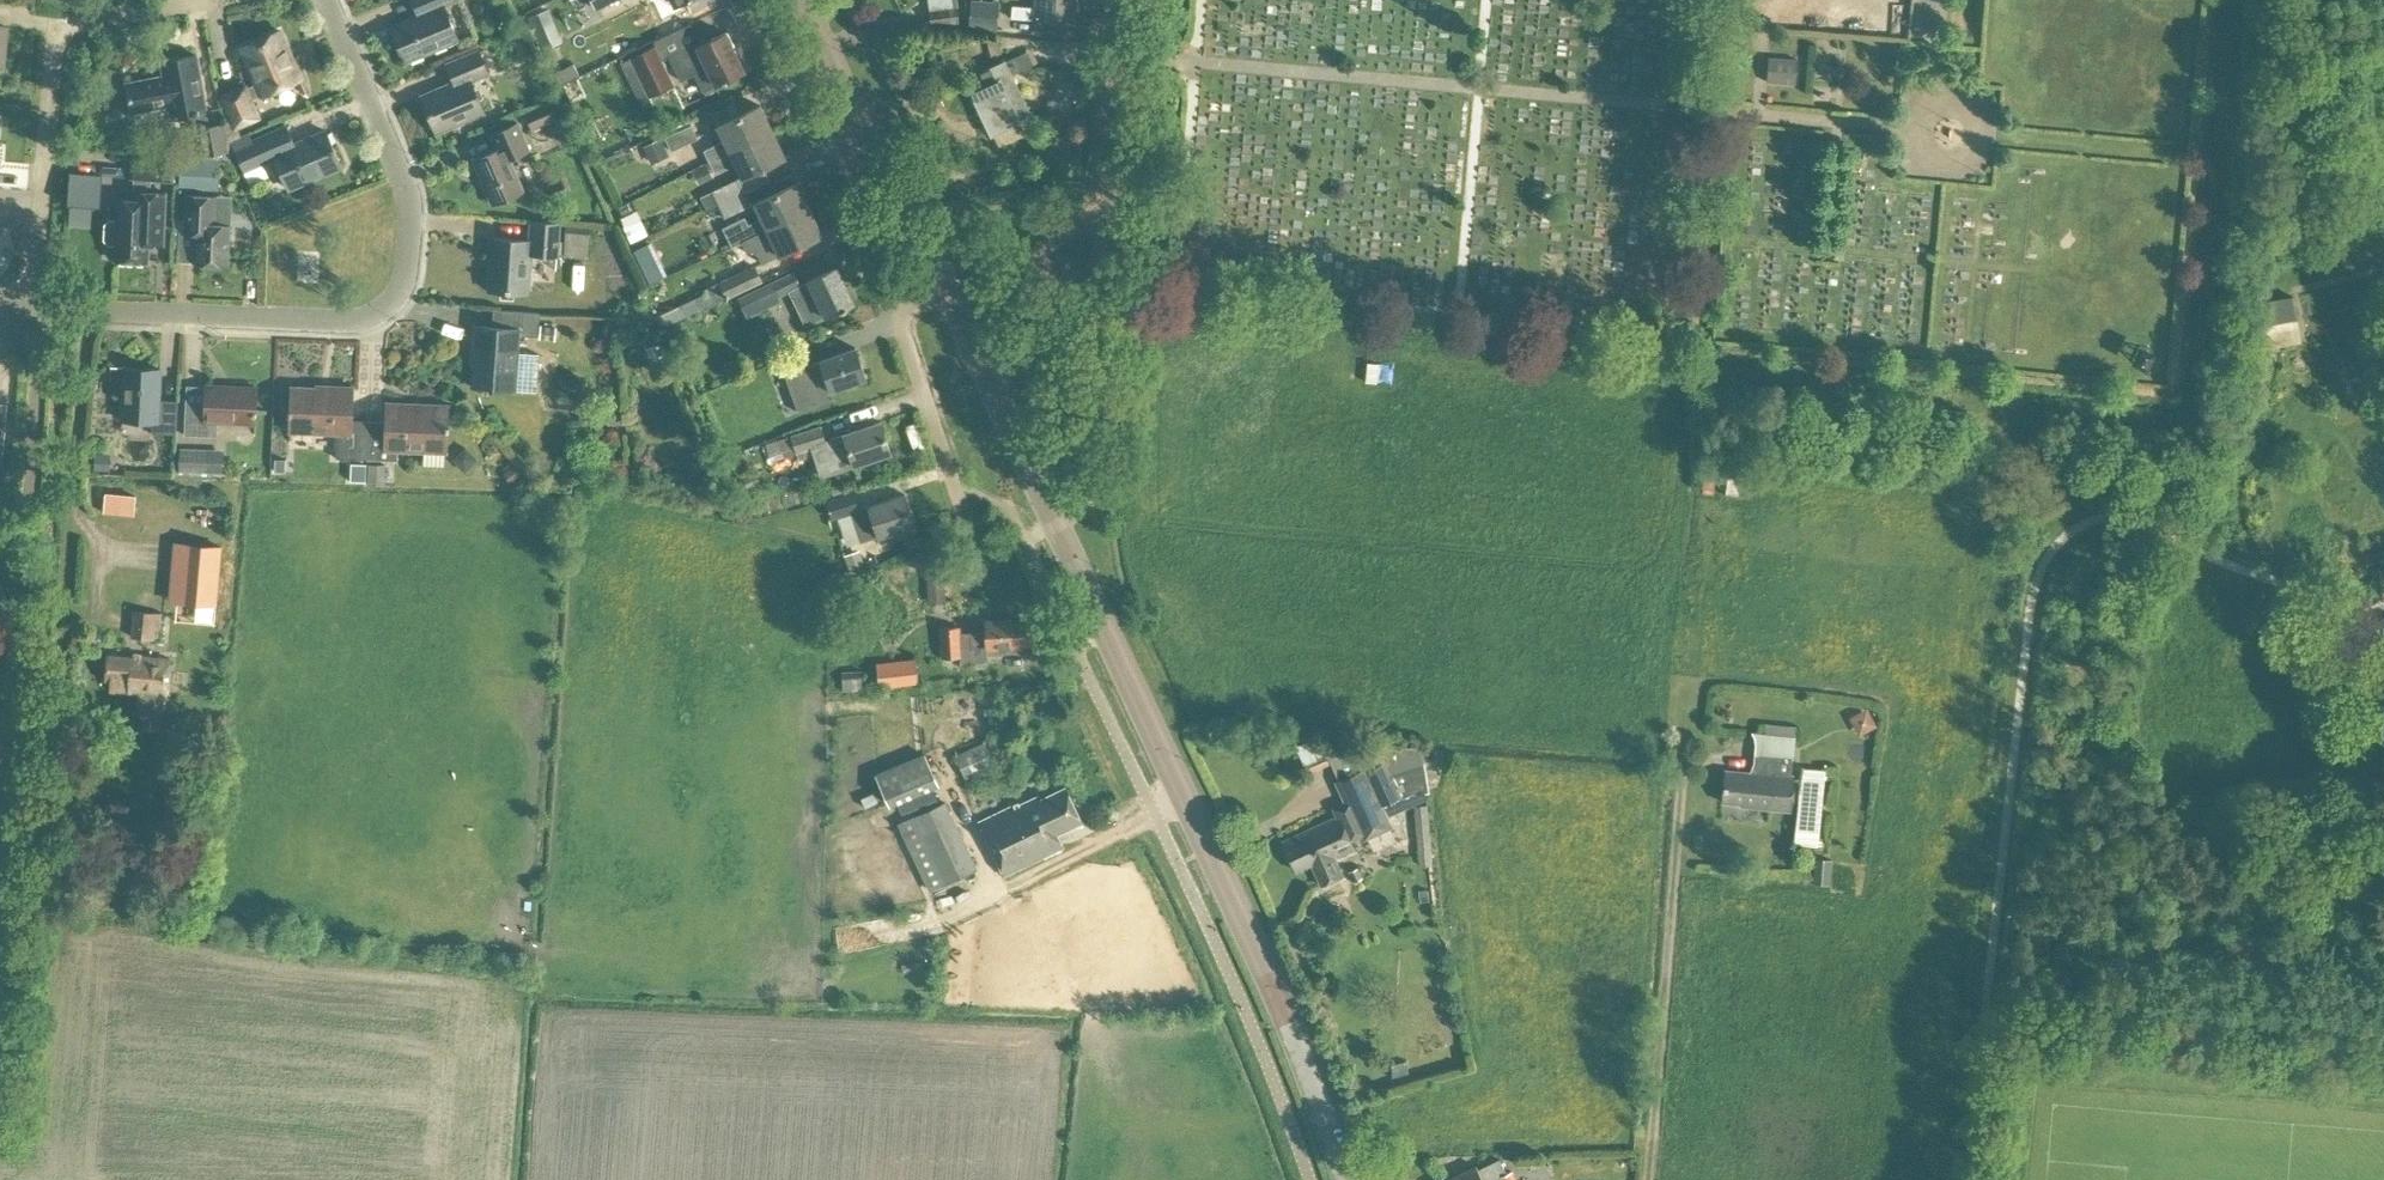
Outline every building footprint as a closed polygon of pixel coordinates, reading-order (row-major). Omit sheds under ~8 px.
[(418,14),(392,25),(407,60),(459,39),(444,5),(455,0),(413,0),(418,14)] [(595,11),(618,0),(589,0),(595,11)] [(971,0),(969,32),(996,34),(999,3),(971,0)] [(1034,6),(1012,4),(1011,17),(1033,19),(1034,17),(1074,21),(1076,0),(1034,0),(1034,6)] [(929,10),(931,25),(959,22),(957,6),(929,10)] [(549,8),(527,18),(541,51),(563,42),(549,8)] [(235,118),(237,126),(259,116),(252,99),(301,78),(280,30),(242,46),(257,82),(247,87),(246,84),(221,95),(231,119),(235,118)] [(670,55),(686,47),(678,30),(653,42),(655,46),(629,58),(648,98),(675,85),(662,59),(670,55)] [(707,38),(686,47),(670,55),(681,78),(694,72),(702,91),(744,71),(725,32),(708,40),(707,38)] [(990,54),(1001,51),(997,36),(986,39),(990,54)] [(480,87),(475,89),(471,80),(488,72),(479,50),(447,63),(455,81),(421,95),(438,134),(485,114),(479,100),(484,98),(480,87)] [(209,124),(196,54),(161,61),(164,75),(126,82),(132,111),(135,111),(137,122),(171,116),(172,117),(194,113),(202,156),(230,158),(230,159),(231,159),(228,141),(224,121),(209,124)] [(1768,58),(1766,83),(1796,85),(1797,60),(1768,58)] [(972,92),(992,134),(1020,121),(1018,118),(1029,113),(1004,61),(991,67),(998,80),(972,92)] [(1067,94),(1047,102),(1053,117),(1073,109),(1067,94)] [(524,114),(532,132),(554,122),(546,104),(524,114)] [(709,161),(772,130),(760,105),(717,125),(725,140),(704,150),(709,161)] [(235,118),(231,119),(224,121),(228,141),(241,136),(237,126),(235,118)] [(530,149),(518,121),(491,133),(498,148),(473,159),(492,203),(523,190),(509,157),(530,149)] [(241,137),(241,136),(228,141),(231,159),(230,159),(231,161),(239,157),(250,186),(269,178),(264,166),(277,161),(289,188),(342,165),(326,130),(295,143),(288,126),(253,141),(249,133),(241,137)] [(665,138),(671,152),(697,139),(691,126),(665,138)] [(772,130),(709,161),(714,171),(735,161),(742,177),(784,156),(772,130)] [(661,137),(643,145),(651,164),(669,155),(661,137)] [(129,180),(174,183),(176,155),(131,152),(129,180)] [(699,184),(714,177),(707,162),(692,170),(699,184)] [(95,200),(96,170),(66,169),(65,199),(95,200)] [(717,204),(743,192),(737,179),(711,192),(711,193),(700,198),(706,211),(718,205),(717,204)] [(762,218),(749,224),(745,216),(722,227),(731,245),(809,208),(797,182),(754,203),(762,218)] [(116,198),(115,219),(110,219),(105,223),(105,238),(109,243),(116,243),(115,263),(147,264),(148,246),(163,247),(165,193),(133,192),(133,199),(116,198)] [(750,206),(743,192),(717,204),(718,205),(724,219),(750,206)] [(230,196),(201,195),(186,194),(185,231),(197,232),(195,262),(228,263),(230,196)] [(809,208),(731,245),(737,257),(772,240),(779,254),(822,234),(809,208)] [(635,209),(620,216),(624,224),(622,225),(625,231),(642,223),(635,209)] [(564,243),(558,242),(560,222),(532,220),(531,240),(490,236),(488,259),(491,259),(489,289),(527,292),(530,253),(557,255),(588,258),(590,228),(565,226),(564,243)] [(632,251),(640,269),(658,260),(650,243),(632,251)] [(707,293),(712,304),(762,281),(755,266),(705,289),(707,293)] [(794,271),(738,298),(746,315),(790,293),(805,325),(854,302),(852,299),(855,297),(849,285),(846,286),(836,266),(808,280),(808,281),(800,284),(794,271)] [(2294,314),(2289,291),(2249,300),(2254,323),(2294,314)] [(712,304),(707,293),(662,314),(667,326),(712,304)] [(539,354),(520,353),(521,334),(540,335),(541,325),(542,312),(500,309),(498,326),(474,324),(472,352),(474,352),(471,385),(517,389),(517,391),(536,392),(539,354)] [(556,326),(541,325),(540,335),(540,339),(555,340),(556,326)] [(866,377),(856,347),(819,359),(820,360),(810,363),(806,351),(781,359),(785,372),(800,367),(807,387),(826,380),(829,389),(866,377)] [(152,431),(176,433),(178,400),(159,399),(160,368),(124,366),(122,419),(153,420),(152,431)] [(256,422),(257,386),(206,384),(205,406),(186,405),(185,433),(217,435),(217,421),(256,422)] [(368,458),(369,419),(352,419),(353,385),(326,384),(326,387),(292,385),(290,430),(337,432),(336,456),(368,458)] [(386,419),(369,419),(368,458),(397,459),(398,449),(446,451),(448,403),(387,401),(386,419)] [(891,452),(880,420),(844,433),(830,438),(837,458),(850,454),(854,464),(891,452)] [(790,435),(795,454),(826,444),(821,426),(790,435)] [(180,449),(179,472),(208,473),(209,450),(180,449)] [(686,455),(684,462),(688,469),(696,471),(702,467),(704,459),(700,453),(692,451),(686,455)] [(110,470),(110,453),(94,452),(93,470),(110,470)] [(277,472),(290,473),(290,465),(286,460),(277,460),(277,472)] [(351,463),(350,480),(366,481),(366,463),(351,463)] [(367,483),(384,483),(385,463),(368,463),(367,483)] [(1704,463),(1701,492),(1713,493),(1716,464),(1704,463)] [(515,486),(526,479),(516,465),(506,473),(515,486)] [(904,493),(859,508),(853,491),(826,500),(832,518),(837,516),(847,545),(878,535),(878,536),(914,524),(904,493)] [(191,542),(186,603),(217,605),(221,545),(191,542)] [(851,574),(866,568),(860,549),(844,554),(851,574)] [(925,580),(927,604),(946,602),(944,574),(925,575),(926,580),(925,580)] [(131,609),(129,636),(153,637),(154,627),(160,628),(161,611),(131,609)] [(1033,642),(1031,620),(1012,621),(1011,619),(985,620),(985,631),(970,632),(971,647),(961,648),(959,625),(940,627),(942,657),(961,656),(961,663),(987,661),(986,647),(1013,645),(1013,643),(1033,642)] [(128,681),(127,691),(166,693),(168,658),(129,656),(129,657),(105,655),(104,679),(128,681)] [(876,664),(879,688),(918,684),(915,659),(876,664)] [(843,692),(862,690),(861,669),(841,671),(843,692)] [(1791,810),(1794,774),(1790,774),(1795,726),(1765,723),(1764,733),(1751,732),(1753,736),(1755,745),(1754,754),(1754,763),(1750,772),(1724,770),(1722,801),(1752,804),(1752,806),(1791,810)] [(1338,804),(1337,815),(1283,840),(1296,870),(1311,863),(1320,885),(1343,874),(1335,857),(1354,849),(1350,840),(1363,835),(1365,838),(1390,827),(1386,818),(1407,808),(1403,798),(1412,794),(1418,864),(1434,864),(1427,793),(1423,764),(1420,741),(1327,751),(1319,736),(1295,746),(1307,774),(1331,764),(1338,780),(1335,781),(1345,801),(1338,804)] [(985,742),(955,755),(966,779),(996,766),(985,742)] [(926,757),(878,778),(890,806),(938,785),(926,757)] [(1795,831),(1819,833),(1824,785),(1823,785),(1825,773),(1801,770),(1795,831)] [(1079,821),(1063,788),(1052,793),(1050,789),(1026,800),(1025,798),(978,821),(1003,874),(1062,846),(1055,832),(1079,821)] [(976,867),(946,801),(899,823),(930,888),(976,867)] [(1812,884),(1830,886),(1831,861),(1814,859),(1812,884)] [(1352,881),(1363,877),(1358,867),(1348,871),(1352,881)] [(1499,1158),(1478,1168),(1476,1165),(1444,1179),(1491,1179),(1498,1177),(1499,1179),(1516,1179),(1511,1170),(1506,1173),(1499,1158)]
